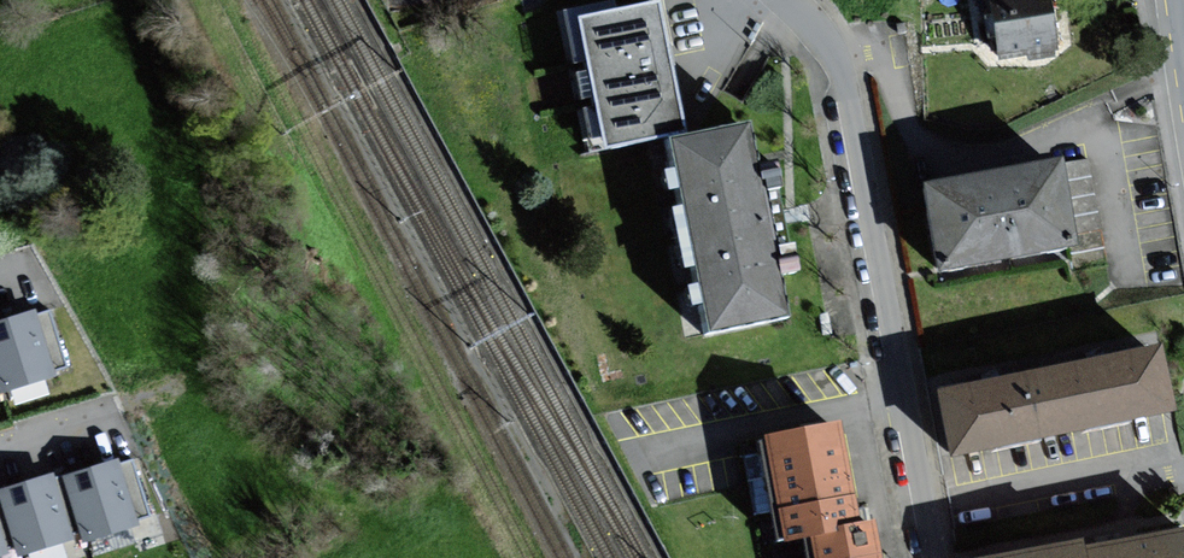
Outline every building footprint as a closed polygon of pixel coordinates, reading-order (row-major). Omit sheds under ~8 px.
[(685,128),(660,0),(642,0),(644,7),(617,12),(616,3),(564,13),(590,147),(685,128)] [(1005,57),(1029,53),(1030,59),(1056,55),(1055,49),(1060,48),(1052,0),(995,0),(1005,57)] [(746,124),(669,140),(709,335),(786,319),(746,124)] [(1064,159),(926,185),(942,270),(1080,244),(1064,159)] [(36,310),(0,321),(0,383),(2,391),(55,374),(36,310)] [(1166,345),(944,389),(957,454),(1179,410),(1166,345)] [(780,541),(805,537),(853,528),(835,430),(762,443),(780,541)] [(139,524),(119,460),(66,477),(86,541),(139,524)] [(73,538),(53,474),(0,491),(20,554),(73,538)] [(805,537),(809,557),(876,557),(870,525),(853,528),(805,537)] [(1092,547),(1094,557),(1183,557),(1183,531),(1092,547)] [(1092,547),(1090,537),(982,557),(983,557),(1094,557),(1092,547)]
